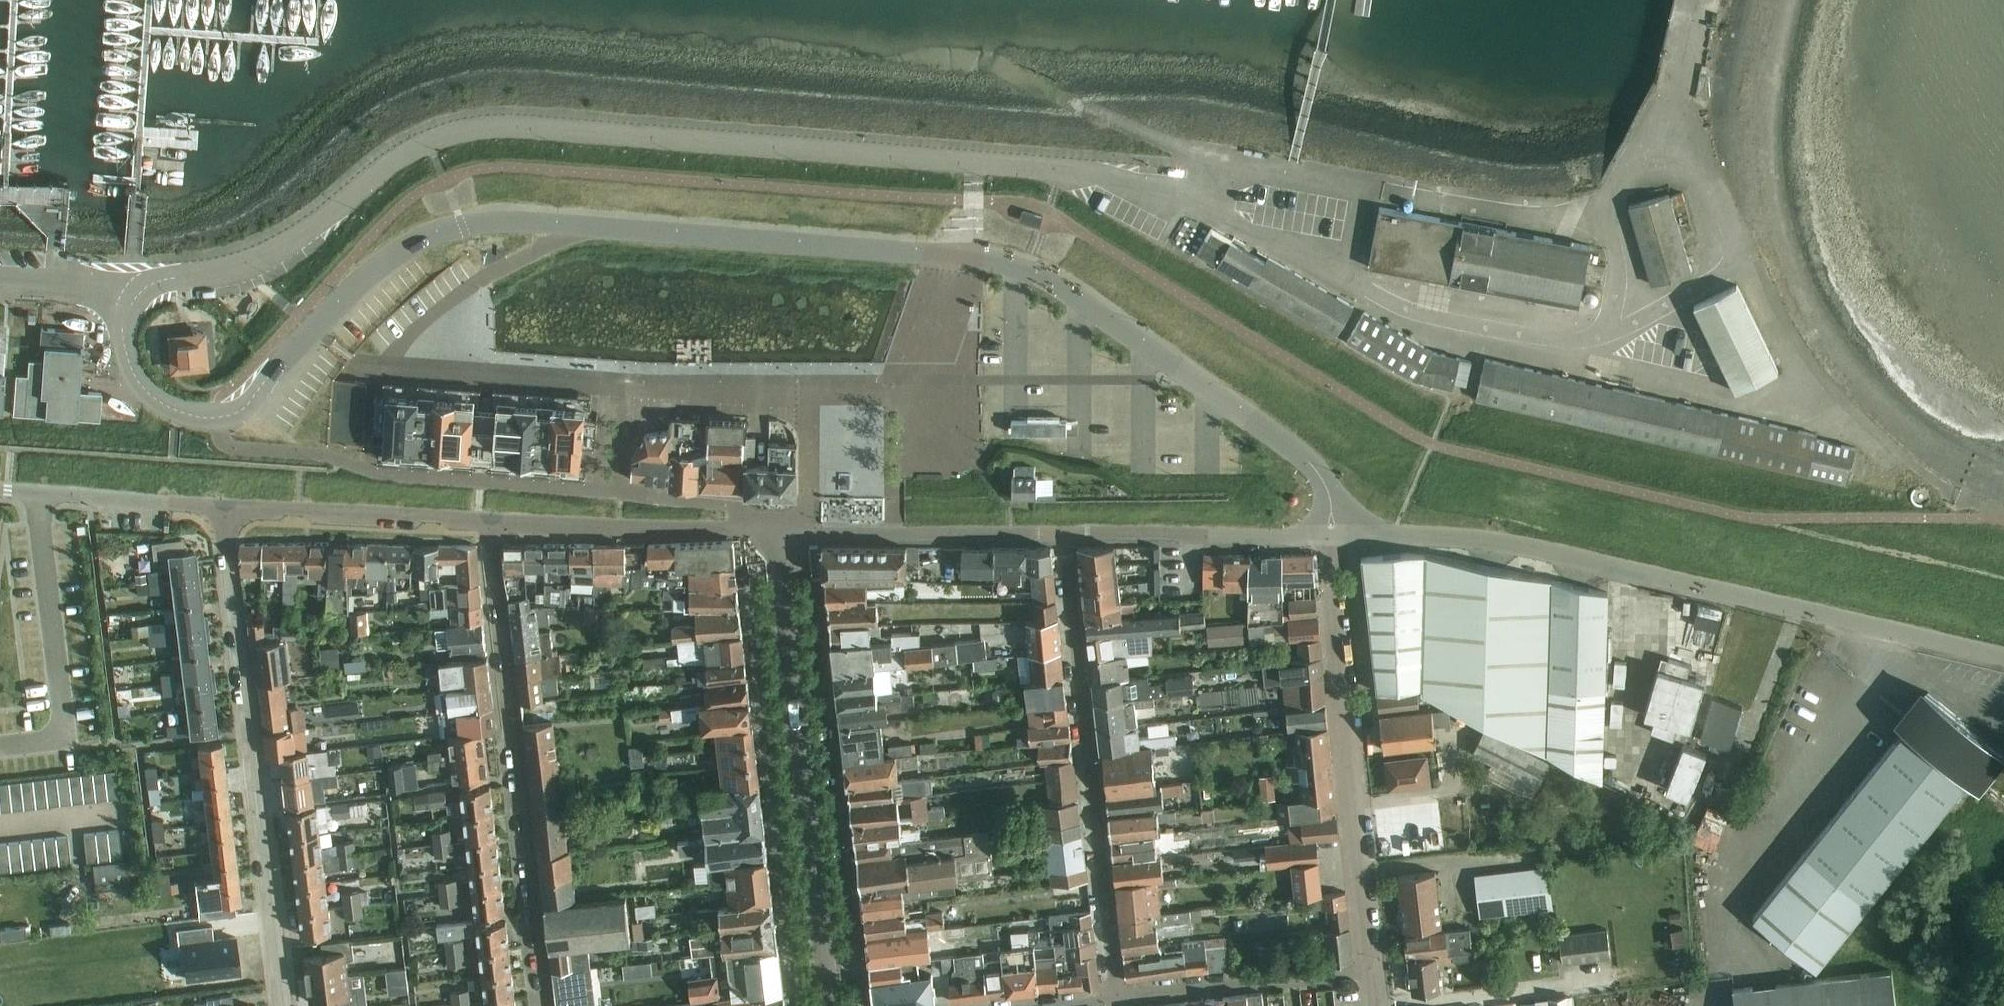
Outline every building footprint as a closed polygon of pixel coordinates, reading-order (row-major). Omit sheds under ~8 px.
[(1651,285),(1691,273),(1668,195),(1629,206),(1651,285)] [(1590,246),(1460,222),(1379,208),(1368,268),(1579,306),(1590,246)] [(1023,211),(1020,220),(1038,226),(1041,217),(1023,211)] [(1230,243),(1231,243),(1232,240),(1211,228),(1197,254),(1217,266),(1226,250),(1230,243)] [(1265,263),(1231,243),(1230,243),(1226,250),(1217,266),(1252,286),(1265,263)] [(1294,310),(1311,282),(1269,257),(1265,263),(1252,286),(1294,310)] [(1311,282),(1294,310),(1337,335),(1353,306),(1311,282)] [(1779,372),(1737,286),(1694,306),(1735,393),(1779,372)] [(1370,354),(1387,325),(1363,312),(1347,341),(1370,354)] [(1393,367),(1409,339),(1387,325),(1370,354),(1393,367)] [(15,375),(14,389),(12,415),(99,421),(101,394),(78,392),(83,332),(40,329),(39,347),(43,347),(42,362),(28,360),(27,376),(15,375)] [(203,332),(168,336),(171,372),(207,368),(203,332)] [(1416,381),(1432,352),(1409,339),(1393,367),(1416,381)] [(199,362),(197,341),(176,343),(178,363),(199,362)] [(1432,352),(1416,381),(1453,389),(1459,358),(1432,352)] [(1516,408),(1525,368),(1485,359),(1475,399),(1516,408)] [(1544,415),(1553,375),(1525,368),(1516,408),(1544,415)] [(1622,433),(1631,393),(1553,375),(1544,415),(1622,433)] [(333,381),(329,444),(362,446),(364,429),(363,429),(367,382),(350,381),(334,380),(333,381)] [(1716,454),(1725,414),(1631,393),(1622,433),(1716,454)] [(388,395),(384,460),(470,466),(471,458),(494,459),(493,468),(580,474),(582,446),(585,409),(498,403),(497,411),(474,410),(475,401),(388,395)] [(1747,462),(1757,421),(1725,414),(1716,454),(1747,462)] [(743,437),(743,434),(744,422),(671,420),(670,432),(670,443),(669,455),(692,456),(692,460),(698,461),(697,490),(746,492),(746,467),(747,463),(742,463),(742,457),(755,458),(756,437),(743,437)] [(1775,468),(1784,427),(1757,421),(1747,462),(1775,468)] [(1815,439),(1816,439),(1817,435),(1784,427),(1775,468),(1807,475),(1815,439)] [(668,483),(669,455),(670,443),(670,432),(645,434),(631,460),(630,479),(668,483)] [(1855,448),(1816,439),(1815,439),(1807,475),(1846,484),(1855,448)] [(746,467),(746,492),(746,494),(795,496),(796,445),(768,444),(767,468),(746,467)] [(668,487),(697,490),(698,461),(692,460),(692,456),(669,455),(668,483),(668,487)] [(1037,477),(1034,477),(1034,468),(1014,468),(1014,477),(1012,477),(1012,497),(1036,497),(1037,493),(1037,477)] [(170,570),(195,567),(193,553),(185,554),(183,540),(152,544),(153,559),(168,557),(170,570)] [(714,566),(735,565),(732,542),(649,544),(649,564),(669,563),(668,575),(676,576),(690,575),(690,571),(714,570),(714,566)] [(149,544),(137,545),(137,552),(150,551),(149,544)] [(263,576),(263,574),(263,545),(240,546),(240,576),(263,576)] [(263,574),(284,574),(284,545),(263,545),(263,574)] [(309,582),(309,574),(310,545),(284,545),(284,574),(285,603),(297,603),(297,574),(305,574),(304,578),(303,582),(309,582)] [(319,594),(327,595),(327,586),(329,545),(310,545),(309,574),(309,582),(320,583),(319,594)] [(348,587),(348,545),(329,545),(327,586),(327,595),(326,613),(349,614),(349,596),(349,595),(348,587)] [(368,586),(367,546),(348,545),(348,587),(367,587),(368,587),(368,586)] [(571,584),(573,570),(571,570),(570,545),(544,546),(546,569),(561,570),(561,583),(567,583),(571,584)] [(594,569),(594,546),(570,545),(571,570),(573,570),(571,584),(567,583),(566,591),(580,592),(581,579),(590,579),(590,584),(594,584),(594,569)] [(645,573),(645,569),(645,558),(644,545),(604,546),(594,546),(594,569),(645,573)] [(387,576),(388,547),(367,546),(368,586),(373,586),(374,584),(387,584),(387,576)] [(458,586),(478,585),(479,584),(476,546),(438,547),(438,567),(442,568),(442,564),(457,564),(458,586)] [(526,582),(525,569),(524,546),(503,546),(504,568),(508,591),(510,609),(532,607),(531,596),(527,596),(527,582),(526,582)] [(545,582),(546,569),(544,546),(524,546),(525,569),(526,582),(527,582),(537,583),(536,602),(546,601),(546,582),(545,582)] [(388,547),(387,576),(411,576),(411,547),(388,547)] [(439,588),(438,567),(438,547),(414,547),(414,575),(425,575),(425,589),(439,588)] [(824,578),(875,577),(906,578),(905,548),(822,547),(822,556),(824,578)] [(993,572),(994,549),(962,548),(961,573),(993,572)] [(1080,568),(1116,565),(1114,548),(1078,548),(1080,568)] [(1160,561),(1159,548),(1151,548),(1151,561),(1160,561)] [(1053,583),(1052,567),(1050,549),(994,549),(993,572),(993,578),(1024,578),(1024,575),(1031,575),(1032,584),(1053,583)] [(1360,558),(1369,638),(1413,633),(1405,553),(1360,558)] [(1551,580),(1425,554),(1405,553),(1413,633),(1369,638),(1377,693),(1422,688),(1422,692),(1602,782),(1607,593),(1551,580)] [(127,554),(114,558),(118,571),(131,567),(127,554)] [(1249,598),(1250,556),(1204,555),(1203,586),(1241,587),(1241,598),(1249,598)] [(1282,578),(1314,577),(1312,555),(1281,556),(1282,578)] [(1283,620),(1282,578),(1281,556),(1250,556),(1249,598),(1249,624),(1283,620)] [(690,588),(737,588),(735,565),(714,566),(714,570),(690,571),(690,575),(676,576),(668,575),(661,574),(661,573),(655,573),(655,574),(649,573),(645,569),(645,573),(594,569),(594,584),(594,594),(595,594),(594,603),(606,604),(608,585),(621,586),(640,586),(671,587),(690,587),(690,588)] [(1082,586),(1118,583),(1116,565),(1080,568),(1082,586)] [(173,597),(198,594),(195,567),(170,570),(173,597)] [(1160,594),(1160,569),(1151,569),(1151,594),(1160,594)] [(149,584),(162,583),(161,572),(147,574),(149,584)] [(145,574),(134,575),(135,583),(145,582),(145,574)] [(827,607),(867,605),(865,583),(873,583),(874,589),(894,587),(893,580),(875,579),(875,577),(824,578),(827,607)] [(546,582),(546,601),(559,602),(560,583),(546,582)] [(162,583),(149,584),(150,595),(164,593),(162,583)] [(1053,583),(1032,584),(1033,596),(1033,602),(1055,600),(1053,583)] [(1083,606),(1121,605),(1118,583),(1082,586),(1083,606)] [(444,608),(480,605),(478,585),(458,586),(448,586),(449,597),(443,598),(444,608)] [(737,588),(690,588),(690,587),(671,587),(671,597),(690,598),(690,610),(696,609),(739,610),(737,588)] [(396,592),(387,592),(387,601),(397,601),(397,592),(396,592)] [(177,625),(202,622),(198,594),(173,597),(177,625)] [(363,595),(349,596),(349,614),(363,613),(363,595)] [(1316,598),(1289,600),(1291,619),(1318,617),(1316,598)] [(1035,623),(1057,621),(1055,600),(1033,602),(1035,623)] [(830,627),(877,626),(876,604),(867,605),(827,607),(830,627)] [(1086,622),(1122,619),(1121,612),(1133,612),(1133,607),(1136,607),(1136,604),(1121,605),(1083,606),(1086,622)] [(444,608),(431,609),(431,616),(450,615),(451,624),(482,622),(480,605),(444,608)] [(557,607),(547,606),(536,606),(532,607),(510,609),(513,629),(538,627),(550,625),(548,613),(557,613),(557,607)] [(597,625),(598,608),(586,607),(586,624),(597,625)] [(742,634),(739,610),(696,609),(697,625),(672,628),(673,642),(677,642),(706,638),(742,634)] [(1181,629),(1193,628),(1205,627),(1203,612),(1179,615),(1181,629)] [(351,635),(365,634),(365,613),(350,614),(351,635)] [(1181,630),(1181,629),(1179,615),(1122,619),(1086,622),(1088,636),(1122,634),(1150,632),(1181,630)] [(1320,639),(1318,619),(1290,622),(1292,642),(1298,641),(1320,639)] [(1035,621),(1026,622),(1029,655),(1060,652),(1057,621),(1035,623),(1035,621)] [(180,652),(205,649),(202,622),(177,625),(146,628),(149,647),(179,643),(180,652)] [(1208,645),(1244,643),(1242,623),(1207,626),(1208,645)] [(264,644),(262,625),(262,624),(248,625),(250,645),(253,645),(264,644)] [(1263,624),(1248,625),(1249,641),(1264,640),(1263,624)] [(282,642),(282,640),(299,639),(299,625),(262,625),(264,644),(282,642)] [(437,649),(449,648),(450,659),(485,655),(483,625),(436,629),(437,649)] [(892,642),(892,638),(880,639),(879,626),(877,626),(830,627),(832,645),(870,643),(892,642)] [(516,659),(557,655),(556,650),(553,650),(550,632),(539,633),(538,627),(513,629),(516,659)] [(1147,656),(1147,654),(1152,654),(1150,632),(1122,634),(1088,636),(1090,660),(1125,657),(1125,658),(1147,656)] [(956,642),(920,646),(920,633),(892,635),(892,638),(892,642),(870,643),(832,645),(834,673),(874,669),(875,669),(889,668),(973,660),(987,659),(985,639),(956,642)] [(668,665),(706,661),(744,657),(742,634),(706,638),(677,642),(679,656),(667,658),(668,665)] [(1300,660),(1322,658),(1320,639),(1298,641),(1300,660)] [(672,642),(650,641),(649,655),(671,656),(672,642)] [(258,685),(283,682),(291,681),(285,642),(282,642),(264,644),(253,645),(258,685)] [(340,669),(338,648),(319,649),(321,670),(340,669)] [(184,679),(208,676),(205,649),(180,652),(184,679)] [(1032,682),(1063,679),(1060,652),(1029,655),(1032,682)] [(557,655),(516,659),(518,680),(557,677),(560,676),(559,655),(557,655)] [(1093,682),(1130,679),(1127,664),(1147,663),(1147,656),(1125,658),(1125,657),(1090,660),(1093,682)] [(705,683),(747,679),(744,657),(706,661),(708,675),(699,676),(699,675),(684,677),(685,683),(678,683),(679,687),(705,684),(705,683)] [(987,659),(973,660),(974,670),(996,668),(995,658),(987,659)] [(1324,679),(1323,673),(1322,658),(1300,660),(1292,661),(1295,683),(1324,679)] [(365,659),(344,661),(345,673),(366,671),(365,659)] [(459,689),(490,686),(486,659),(440,664),(443,692),(459,690),(459,689)] [(123,665),(112,666),(113,677),(124,676),(123,665)] [(900,690),(894,691),(876,693),(874,669),(834,673),(838,707),(890,701),(890,696),(900,695),(900,690)] [(1818,965),(1994,747),(2003,738),(2003,714),(1950,672),(1755,915),(1818,965)] [(161,685),(175,684),(173,674),(160,675),(161,685)] [(586,675),(574,677),(574,686),(587,685),(586,675)] [(187,706),(212,703),(208,676),(184,679),(187,706)] [(557,677),(518,680),(521,703),(543,701),(542,695),(558,693),(559,693),(557,677)] [(1092,682),(1094,703),(1095,703),(1153,697),(1153,695),(1193,691),(1192,677),(1165,679),(1166,682),(1148,684),(1148,677),(1093,682),(1092,682)] [(737,704),(750,703),(747,679),(705,683),(705,684),(707,698),(699,699),(699,695),(681,697),(682,708),(737,701),(737,704)] [(1034,705),(1066,703),(1064,690),(1063,679),(1032,682),(1024,683),(1027,706),(1034,705)] [(1325,703),(1324,679),(1295,683),(1284,684),(1285,708),(1325,703)] [(261,712),(286,709),(283,682),(258,685),(261,712)] [(175,684),(161,685),(162,696),(176,694),(175,684)] [(441,714),(492,708),(490,686),(459,689),(459,690),(443,692),(440,692),(441,714)] [(1377,696),(1379,713),(1419,708),(1417,691),(1377,696)] [(924,704),(939,703),(938,692),(923,693),(924,704)] [(902,710),(915,709),(913,694),(900,695),(890,696),(890,701),(838,707),(840,726),(879,721),(887,721),(886,710),(889,712),(902,710)] [(1098,730),(1137,725),(1154,723),(1153,713),(1136,715),(1135,707),(1154,706),(1153,697),(1095,703),(1098,730)] [(1729,749),(1742,707),(1713,698),(1700,740),(1729,749)] [(1234,714),(1232,700),(1218,703),(1220,716),(1234,714)] [(750,703),(737,704),(737,701),(682,708),(654,711),(656,721),(660,720),(660,721),(679,719),(679,720),(681,719),(681,721),(692,720),(692,716),(697,716),(696,711),(701,710),(703,730),(717,729),(753,725),(750,703)] [(212,703),(187,706),(189,724),(166,727),(167,738),(215,732),(212,703)] [(1029,726),(1068,722),(1066,703),(1034,705),(1027,706),(1029,726)] [(1292,731),(1327,727),(1325,703),(1285,708),(1288,731),(1292,731)] [(441,737),(449,737),(483,733),(495,731),(492,708),(441,714),(439,715),(441,737)] [(264,734),(290,732),(287,709),(286,709),(261,712),(264,734)] [(1445,725),(1446,730),(1450,730),(1448,711),(1433,713),(1432,711),(1379,716),(1383,751),(1436,745),(1434,727),(1445,725)] [(845,762),(910,755),(909,745),(889,746),(889,752),(883,752),(879,721),(840,726),(845,762)] [(529,769),(558,765),(552,722),(524,725),(529,769)] [(1038,745),(1070,741),(1068,722),(1029,726),(1028,726),(1029,739),(1016,740),(1017,747),(1038,745)] [(719,748),(755,744),(753,725),(717,729),(719,748)] [(1101,752),(1102,752),(1151,746),(1154,746),(1167,744),(1176,743),(1174,735),(1138,739),(1137,725),(1098,730),(1101,752)] [(1313,798),(1334,796),(1330,773),(1327,727),(1292,731),(1297,765),(1287,766),(1288,782),(1300,781),(1302,799),(1313,798)] [(629,742),(641,740),(640,729),(627,731),(629,742)] [(267,757),(280,756),(294,754),(292,732),(290,732),(264,734),(267,757)] [(429,762),(485,755),(483,733),(449,737),(449,739),(446,740),(447,749),(440,750),(440,752),(428,754),(429,762)] [(975,734),(975,749),(984,748),(983,733),(975,734)] [(1045,764),(1072,760),(1070,741),(1038,745),(1040,765),(1045,765),(1045,764)] [(200,773),(224,770),(221,743),(197,746),(198,757),(191,758),(192,767),(199,766),(200,773)] [(722,767),(757,763),(755,744),(719,748),(722,767)] [(934,744),(920,745),(921,754),(935,753),(934,744)] [(1167,744),(1154,746),(1155,755),(1168,753),(1167,744)] [(377,745),(367,746),(368,756),(378,755),(377,745)] [(1107,796),(1156,791),(1151,746),(1102,752),(1107,796)] [(630,758),(643,757),(642,748),(629,749),(630,758)] [(334,765),(309,768),(307,752),(294,754),(280,756),(283,781),(335,775),(334,765)] [(656,767),(666,769),(668,756),(659,754),(656,767)] [(848,786),(897,781),(895,769),(917,767),(916,754),(910,755),(845,762),(848,786)] [(443,772),(453,770),(455,782),(488,778),(485,755),(429,762),(430,771),(443,769),(443,772)] [(1204,756),(1196,756),(1197,771),(1205,770),(1204,756)] [(631,766),(644,765),(643,757),(630,758),(631,766)] [(1429,785),(1426,758),(1387,763),(1390,789),(1429,785)] [(1047,783),(1074,779),(1072,760),(1045,764),(1045,765),(1047,783)] [(724,787),(759,783),(757,763),(722,767),(724,787)] [(532,793),(561,790),(560,787),(558,765),(529,769),(532,793)] [(389,768),(392,793),(406,791),(403,766),(389,768)] [(145,779),(157,778),(156,767),(144,768),(145,779)] [(203,799),(227,796),(224,770),(200,773),(201,780),(193,780),(194,789),(202,788),(203,799)] [(107,800),(119,798),(115,771),(104,772),(107,800)] [(645,780),(644,771),(631,772),(632,781),(645,780)] [(95,801),(107,800),(104,772),(92,773),(95,801)] [(83,803),(95,801),(92,773),(80,775),(83,803)] [(71,804),(83,803),(80,775),(68,776),(71,804)] [(311,789),(320,788),(337,786),(335,775),(283,781),(287,807),(313,803),(311,789)] [(1276,799),(1273,775),(1259,776),(1261,801),(1276,799)] [(59,805),(71,804),(68,776),(56,777),(59,805)] [(47,807),(59,805),(56,777),(44,779),(47,807)] [(934,777),(848,786),(850,802),(936,793),(934,777)] [(157,778),(145,779),(147,789),(158,787),(157,778)] [(35,808),(47,807),(44,779),(32,780),(35,808)] [(369,797),(386,795),(384,779),(367,781),(369,797)] [(1050,804),(1077,801),(1074,779),(1047,783),(1050,804)] [(23,809),(35,808),(32,780),(20,781),(23,809)] [(11,811),(23,809),(20,781),(8,783),(11,811)] [(11,811),(8,783),(0,784),(0,812),(11,811)] [(703,814),(762,808),(759,783),(724,787),(700,790),(702,810),(691,811),(692,814),(703,813),(703,814)] [(1156,791),(1107,796),(1106,796),(1108,814),(1143,810),(1143,812),(1163,810),(1161,796),(1183,793),(1181,783),(1160,786),(1161,790),(1156,791)] [(1546,789),(1548,806),(1565,804),(1564,798),(1568,797),(1567,788),(1563,788),(1563,787),(1546,789)] [(328,805),(355,801),(353,788),(326,792),(328,805)] [(464,817),(492,813),(489,788),(461,791),(464,817)] [(534,816),(563,812),(561,790),(532,793),(534,816)] [(1698,828),(1721,835),(1732,797),(1709,790),(1698,828)] [(445,793),(428,795),(430,808),(447,806),(445,793)] [(853,826),(899,821),(897,803),(911,802),(913,821),(928,819),(928,818),(944,817),(943,807),(926,809),(925,795),(898,798),(893,798),(850,803),(853,826)] [(206,825),(230,822),(227,796),(203,799),(205,810),(197,811),(198,820),(206,819),(206,825)] [(1304,820),(1335,816),(1334,796),(1313,798),(1302,799),(1304,820)] [(1055,824),(1080,821),(1077,801),(1050,804),(1041,805),(1044,825),(1055,824)] [(350,803),(332,805),(332,806),(334,819),(347,817),(367,814),(365,802),(350,804),(350,803)] [(319,834),(316,808),(288,812),(291,837),(319,834)] [(705,837),(764,831),(762,808),(703,814),(704,821),(705,837)] [(1214,810),(1201,811),(1202,822),(1214,821),(1214,810)] [(1110,840),(1154,834),(1159,833),(1158,821),(1175,819),(1174,811),(1107,819),(1110,840)] [(538,854),(567,851),(563,812),(534,816),(536,832),(538,854)] [(467,841),(495,838),(492,813),(464,817),(467,841)] [(1291,843),(1315,840),(1338,837),(1336,815),(1335,816),(1304,820),(1288,822),(1291,843)] [(152,832),(163,830),(162,820),(151,821),(152,832)] [(918,831),(900,833),(899,821),(853,826),(855,847),(919,840),(918,831)] [(1085,865),(1080,821),(1055,824),(1044,825),(1049,869),(1085,865)] [(210,852),(234,849),(230,822),(206,825),(207,832),(200,833),(201,842),(208,841),(210,852)] [(1169,839),(1189,837),(1188,826),(1168,828),(1169,839)] [(107,832),(110,860),(122,858),(118,830),(107,832)] [(152,832),(153,842),(165,840),(163,830),(152,832)] [(434,845),(451,843),(450,831),(433,833),(434,845)] [(725,863),(767,858),(764,831),(705,837),(678,840),(680,854),(707,851),(710,886),(723,885),(722,873),(726,872),(725,863)] [(95,833),(98,861),(110,860),(107,832),(95,833)] [(937,883),(994,877),(988,832),(963,834),(919,840),(855,847),(861,891),(937,883)] [(83,834),(86,862),(98,861),(95,833),(83,834)] [(355,855),(353,842),(336,844),(338,856),(322,858),(319,834),(291,837),(294,862),(355,855)] [(1113,862),(1161,857),(1181,855),(1179,844),(1163,846),(1163,850),(1156,851),(1154,834),(1110,840),(1113,862)] [(55,838),(58,866),(70,864),(67,836),(55,838)] [(43,839),(46,867),(58,866),(55,838),(43,839)] [(470,866),(498,863),(495,838),(467,841),(451,843),(434,845),(435,858),(453,856),(452,852),(468,851),(470,866)] [(31,840),(34,868),(46,867),(43,839),(31,840)] [(19,842),(22,870),(34,868),(31,840),(19,842)] [(1292,866),(1317,863),(1315,840),(1291,843),(1264,847),(1266,869),(1292,866)] [(7,843),(10,871),(22,870),(19,842),(7,843)] [(10,871),(7,843),(0,844),(0,872),(10,871)] [(213,878),(237,875),(234,849),(210,852),(211,863),(204,864),(205,872),(212,871),(213,878)] [(541,880),(572,876),(569,850),(567,851),(538,854),(541,880)] [(365,867),(364,854),(355,855),(294,862),(296,887),(325,884),(324,872),(365,867)] [(1116,885),(1164,880),(1161,857),(1113,862),(1116,885)] [(730,907),(772,903),(767,858),(725,863),(726,872),(730,907)] [(96,890),(129,886),(125,860),(93,864),(96,890)] [(145,861),(133,863),(135,875),(147,873),(145,861)] [(472,891),(501,887),(498,863),(470,866),(472,891)] [(1317,863),(1292,866),(1295,898),(1321,896),(1317,863)] [(1085,865),(1049,869),(1051,885),(1087,880),(1085,865)] [(1475,876),(1480,917),(1552,908),(1547,868),(1475,876)] [(158,885),(170,883),(169,872),(157,874),(158,885)] [(1441,926),(1435,873),(1398,877),(1404,931),(1441,926)] [(237,875),(213,878),(194,880),(197,907),(207,906),(209,918),(233,915),(231,903),(240,902),(237,875)] [(572,876),(541,880),(544,903),(575,900),(572,876)] [(1120,918),(1160,914),(1157,888),(1176,886),(1175,879),(1164,880),(1116,885),(1120,918)] [(440,896),(457,894),(455,881),(438,883),(440,896)] [(158,885),(159,894),(171,893),(170,883),(158,885)] [(864,917),(905,913),(903,896),(909,899),(939,895),(937,883),(861,891),(864,917)] [(299,912),(328,908),(325,884),(296,887),(299,912)] [(501,887),(472,891),(476,916),(504,913),(501,887)] [(343,907),(361,904),(359,893),(342,895),(343,907)] [(1329,908),(1346,906),(1345,893),(1327,895),(1329,908)] [(457,894),(440,896),(441,908),(458,906),(457,894)] [(411,901),(414,913),(432,908),(429,896),(411,901)] [(549,949),(587,945),(630,941),(625,898),(544,906),(549,949)] [(721,931),(775,924),(772,903),(730,907),(700,911),(700,919),(719,917),(721,931)] [(361,904),(343,907),(345,919),(362,917),(361,904)] [(636,906),(637,918),(656,916),(654,904),(636,906)] [(1331,930),(1349,928),(1346,906),(1329,908),(1331,930)] [(328,908),(299,912),(302,937),(331,934),(328,908)] [(1050,929),(1090,925),(1089,911),(1048,916),(1050,929)] [(1190,922),(1189,917),(1189,911),(1160,914),(1120,918),(1121,931),(1153,926),(1190,922)] [(1680,912),(1669,914),(1670,922),(1681,920),(1680,912)] [(927,930),(944,928),(942,913),(926,915),(926,920),(906,922),(905,913),(864,917),(866,937),(927,930)] [(641,922),(632,923),(634,941),(639,940),(643,940),(641,922)] [(1123,951),(1158,946),(1157,936),(1191,933),(1190,922),(1153,926),(1121,931),(1123,951)] [(358,928),(360,940),(382,937),(398,935),(397,923),(358,928)] [(505,923),(476,926),(472,927),(472,923),(437,927),(438,937),(477,933),(479,952),(508,948),(505,923)] [(0,928),(0,935),(1,941),(26,937),(24,924),(0,928)] [(709,955),(777,947),(775,924),(721,931),(696,934),(696,937),(690,937),(692,957),(709,955)] [(211,925),(176,929),(178,947),(183,946),(187,979),(239,973),(234,937),(213,940),(211,925)] [(1055,943),(1094,940),(1092,925),(1090,925),(1050,929),(1051,938),(1038,939),(1037,931),(1028,932),(1029,946),(1033,946),(1055,944),(1055,943)] [(931,959),(929,942),(964,938),(963,926),(944,928),(927,930),(866,937),(869,966),(902,962),(918,961),(931,959)] [(1349,928),(1331,930),(1325,931),(1329,965),(1353,962),(1349,929),(1349,928)] [(1443,932),(1405,936),(1408,959),(1446,954),(1446,956),(1472,953),(1469,928),(1443,932)] [(1682,929),(1662,931),(1664,946),(1684,944),(1682,929)] [(1609,958),(1606,930),(1559,936),(1562,964),(1609,958)] [(1207,971),(1228,969),(1225,938),(1203,940),(1207,971)] [(643,940),(639,940),(639,948),(651,947),(651,939),(643,940)] [(1055,943),(1055,944),(1056,958),(1056,960),(1063,959),(1095,955),(1094,940),(1055,943)] [(1186,974),(1207,971),(1203,940),(1182,943),(1182,948),(1183,953),(1186,974)] [(307,981),(347,976),(345,963),(353,960),(350,941),(324,944),(326,956),(304,959),(307,981)] [(447,956),(463,954),(462,941),(445,943),(447,956)] [(587,945),(549,949),(552,972),(590,968),(587,945)] [(1038,991),(1035,959),(1033,946),(1029,946),(1000,951),(1002,962),(1006,995),(1038,991)] [(1162,950),(1158,946),(1123,951),(1126,981),(1186,974),(1183,953),(1182,948),(1162,950)] [(688,979),(691,1002),(783,991),(781,969),(778,947),(777,947),(709,955),(712,977),(688,979)] [(482,977),(511,973),(508,948),(479,952),(482,977)] [(983,965),(984,965),(982,953),(953,957),(954,962),(955,971),(952,974),(953,985),(949,985),(951,1002),(987,997),(983,965)] [(1437,964),(1473,960),(1472,953),(1446,956),(1408,961),(1413,995),(1440,992),(1437,964)] [(463,954),(447,956),(448,968),(465,966),(463,954)] [(1082,973),(1083,987),(1099,985),(1095,955),(1063,959),(1065,974),(1073,974),(1082,973)] [(1035,959),(1038,991),(1058,989),(1056,964),(1056,958),(1035,959)] [(1082,973),(1073,974),(1065,974),(1063,959),(1056,960),(1056,964),(1058,989),(1059,990),(1083,987),(1082,973)] [(693,960),(684,961),(685,972),(694,971),(693,960)] [(871,983),(903,979),(920,977),(920,976),(918,961),(902,962),(869,966),(871,983)] [(987,997),(1006,995),(1002,962),(984,965),(983,965),(987,997)] [(556,1005),(594,1005),(590,968),(552,972),(556,1005)] [(389,971),(390,988),(403,986),(404,991),(408,991),(405,970),(389,971)] [(1734,1005),(1895,1005),(1891,971),(1732,990),(1734,1005)] [(485,1002),(514,998),(511,973),(482,977),(485,1002)] [(952,974),(942,975),(943,984),(943,986),(949,985),(953,985),(952,974)] [(871,983),(871,984),(874,1005),(920,1005),(923,1005),(933,1004),(935,1004),(934,999),(933,985),(931,975),(920,976),(920,977),(903,979),(871,983)] [(356,991),(348,989),(347,976),(307,981),(309,1004),(331,1001),(332,1005),(358,1005),(356,991)] [(452,1005),(469,1003),(468,991),(451,993),(452,1005)] [(691,1002),(652,1005),(785,1005),(783,991),(691,1002)] [(1261,994),(1228,998),(1229,1005),(1263,1005),(1261,994)] [(231,996),(205,999),(206,1004),(198,1005),(197,1005),(232,1005),(231,996)] [(1566,997),(1542,1000),(1543,1005),(1568,1005),(1566,997)] [(1228,998),(1205,1001),(1206,1005),(1229,1005),(1228,998)]
